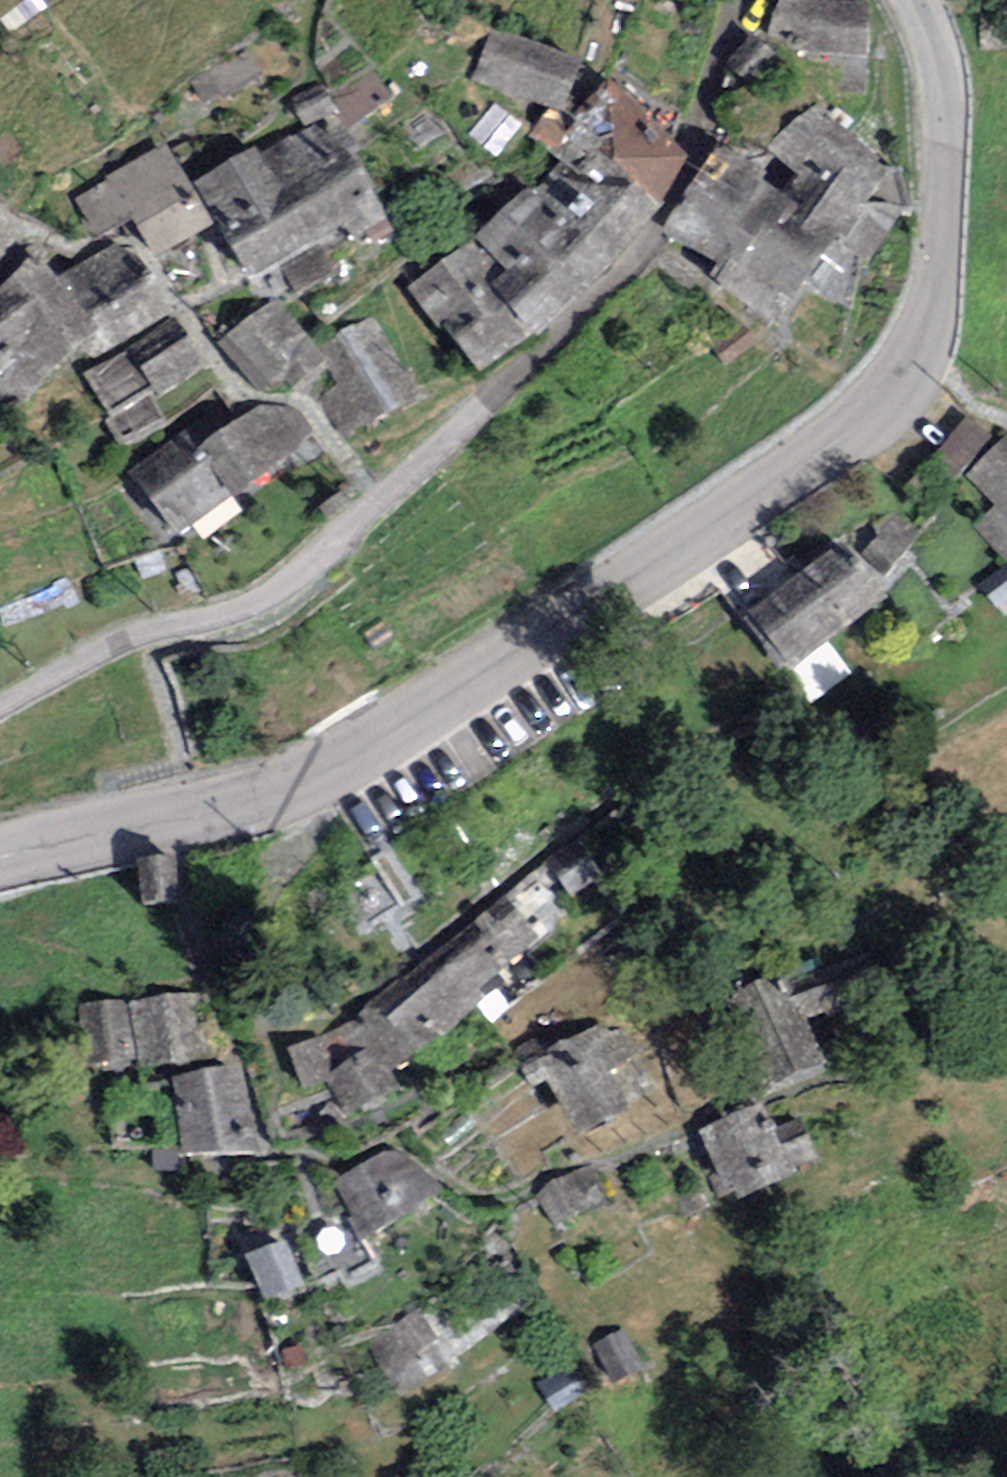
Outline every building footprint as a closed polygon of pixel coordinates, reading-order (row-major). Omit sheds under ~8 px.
[(785,0),(784,0),(773,32),(804,45),(863,48),(864,10),(804,8),(785,0)] [(583,56),(486,21),(468,70),(565,106),(583,56)] [(767,49),(755,41),(727,73),(748,91),(775,59),(767,49)] [(691,173),(610,81),(574,119),(580,128),(663,219),(691,173)] [(890,184),(813,118),(769,153),(800,183),(785,208),(839,246),(816,277),(855,303),(903,225),(874,216),(890,184)] [(448,269),(407,295),(484,383),(534,345),(539,352),(605,289),(663,219),(580,128),(569,145),(544,124),(531,140),(560,169),(448,269)] [(331,133),(210,197),(258,286),(378,222),(331,133)] [(168,146),(76,199),(99,234),(132,215),(159,252),(202,226),(191,208),(189,185),(168,146)] [(766,184),(724,154),(664,238),(716,275),(709,285),(777,333),(816,277),(839,246),(785,208),(761,191),(766,184)] [(13,241),(0,231),(0,257),(13,241)] [(19,391),(84,340),(91,355),(160,313),(119,252),(58,286),(38,263),(0,292),(0,375),(19,391)] [(272,311),(230,354),(273,395),(314,352),(272,311)] [(413,400),(371,321),(318,349),(340,389),(326,397),(347,436),(413,400)] [(130,351),(83,379),(125,449),(165,425),(155,408),(212,375),(193,342),(142,372),(130,351)] [(220,442),(204,421),(133,478),(181,538),(232,497),(239,505),(321,440),(298,411),(260,410),(220,442)] [(968,478),(996,507),(976,526),(1006,558),(1006,557),(1006,441),(968,478)] [(840,553),(743,628),(786,683),(883,608),(840,553)] [(981,584),(1003,610),(1006,606),(1006,562),(981,584)] [(600,883),(576,844),(544,864),(568,902),(600,883)] [(173,866),(136,869),(140,917),(178,914),(173,866)] [(534,937),(506,905),(362,1017),(281,1057),(305,1097),(330,1086),(350,1119),(404,1094),(387,1065),(417,1050),(481,996),(475,983),(534,937)] [(873,959),(730,1010),(760,1096),(828,1073),(811,1025),(887,998),(873,959)] [(202,994),(79,1007),(87,1073),(141,1068),(142,1075),(210,1068),(202,994)] [(543,1038),(511,1057),(536,1096),(546,1090),(578,1143),(627,1113),(607,1080),(643,1058),(625,1029),(615,1035),(604,1018),(550,1050),(543,1038)] [(241,1072),(172,1085),(187,1149),(252,1144),(241,1072)] [(768,1111),(711,1135),(727,1175),(717,1179),(721,1190),(735,1185),(741,1197),(796,1174),(791,1162),(811,1154),(798,1122),(776,1131),(768,1111)] [(391,1159),(339,1183),(365,1246),(414,1221),(445,1192),(409,1160),(391,1159)] [(611,1208),(594,1171),(535,1197),(552,1235),(611,1208)] [(289,1246),(246,1263),(265,1311),(308,1294),(289,1246)] [(455,1371),(419,1315),(369,1346),(401,1401),(455,1371)] [(627,1330),(591,1347),(613,1391),(649,1374),(627,1330)]
